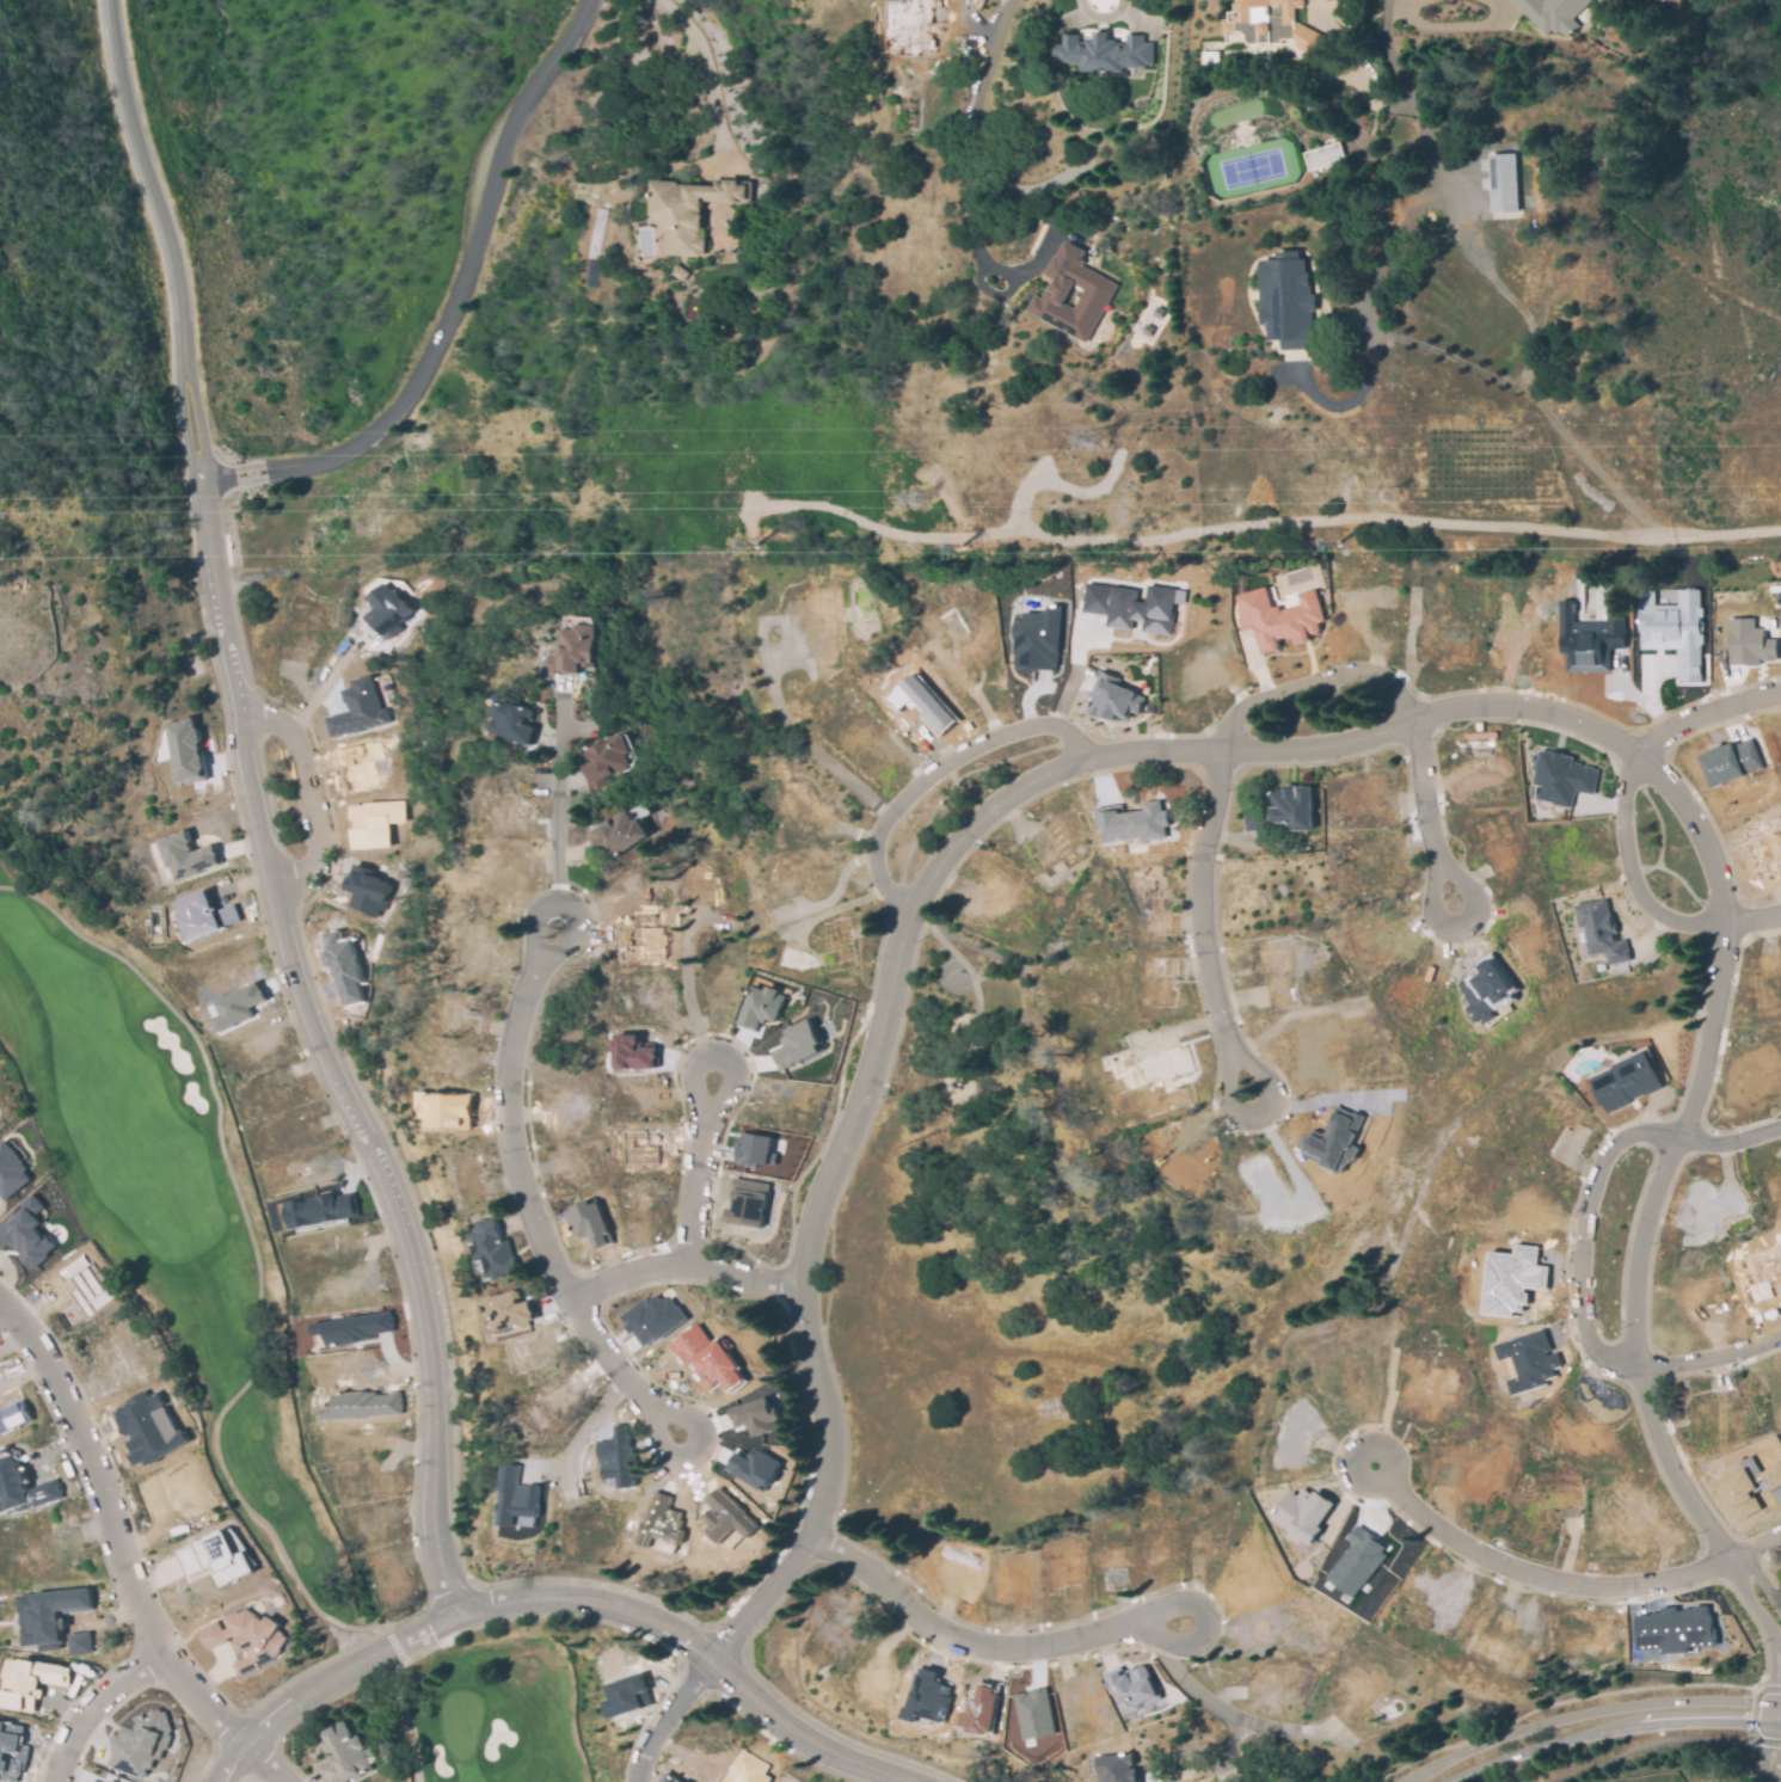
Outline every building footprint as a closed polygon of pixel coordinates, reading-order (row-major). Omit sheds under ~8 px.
[(885,53),(930,53),(930,33),(926,33),(926,0),(884,0),(885,53)] [(1238,27),(1238,16),(1257,16),(1255,0),(1236,0),(1233,6),(1226,7),(1224,27),(1238,27)] [(1286,19),(1297,18),(1300,35),(1316,43),(1324,27),(1304,18),(1303,1),(1314,1),(1314,0),(1285,0),(1286,19)] [(1540,30),(1520,0),(1588,0),(1573,13),(1576,18),(1560,37),(1540,30)] [(1154,33),(1151,64),(1043,55),(1048,13),(1154,33)] [(1221,66),(1205,66),(1205,51),(1221,51),(1221,66)] [(1488,145),(1519,143),(1519,205),(1488,207),(1488,145)] [(1304,155),(1339,145),(1345,164),(1309,174),(1304,155)] [(653,172),(743,177),(745,199),(706,199),(700,256),(659,252),(659,225),(646,208),(653,172)] [(1068,228),(1032,297),(1092,336),(1120,271),(1092,257),(1098,240),(1068,228)] [(1264,246),(1307,247),(1313,324),(1284,324),(1284,311),(1259,313),(1264,246)] [(677,264),(689,271),(683,282),(671,274),(677,264)] [(1142,383),(1148,380),(1155,393),(1150,395),(1142,383)] [(389,583),(394,590),(397,588),(406,601),(409,598),(416,609),(382,634),(368,615),(376,609),(369,597),(389,583)] [(1136,603),(1147,606),(1149,586),(1175,590),(1172,614),(1174,614),(1171,637),(1143,633),(1144,621),(1134,620),(1132,632),(1107,628),(1108,616),(1082,613),(1087,584),(1138,591),(1136,603)] [(1266,588),(1272,609),(1279,607),(1281,612),(1302,606),(1298,596),(1315,590),(1324,621),(1318,623),(1319,628),(1320,631),(1318,634),(1314,635),(1310,634),(1309,631),(1308,626),(1306,626),(1307,629),(1307,631),(1310,641),(1296,646),(1295,640),(1292,640),(1288,638),(1286,638),(1285,638),(1277,640),(1277,641),(1279,649),(1278,652),(1275,652),(1272,651),(1271,650),(1264,652),(1261,644),(1260,638),(1257,639),(1254,628),(1257,627),(1255,622),(1246,626),(1242,627),(1238,609),(1241,608),(1238,596),(1266,588)] [(1700,598),(1700,606),(1703,606),(1703,612),(1700,612),(1700,619),(1703,619),(1703,625),(1700,626),(1700,632),(1703,632),(1703,640),(1700,640),(1700,643),(1699,643),(1699,660),(1701,660),(1701,676),(1699,676),(1679,676),(1679,646),(1646,647),(1646,638),(1644,638),(1642,627),(1641,627),(1641,609),(1641,594),(1654,594),(1654,606),(1681,606),(1681,598),(1684,598),(1684,594),(1685,594),(1685,588),(1700,588),(1700,598)] [(1576,601),(1576,622),(1607,622),(1607,607),(1622,607),(1622,622),(1625,622),(1625,649),(1610,649),(1610,671),(1576,672),(1567,672),(1567,656),(1560,656),(1560,601),(1576,601)] [(1061,607),(1057,668),(1054,668),(1054,671),(1042,671),(1037,671),(1037,672),(1034,672),(1034,674),(1017,672),(1017,671),(1018,656),(1014,656),(1015,641),(1013,641),(1014,621),(1017,621),(1022,621),(1022,613),(1040,614),(1040,612),(1045,612),(1046,606),(1057,607),(1061,607)] [(1755,619),(1755,627),(1759,627),(1764,627),(1764,632),(1767,632),(1767,639),(1776,639),(1776,658),(1775,658),(1775,660),(1762,662),(1762,658),(1759,658),(1759,666),(1756,666),(1745,666),(1745,664),(1728,664),(1728,619),(1755,619)] [(583,674),(552,672),(552,653),(564,653),(564,632),(567,628),(578,628),(578,622),(600,623),(598,662),(597,662),(596,666),(583,665),(583,674)] [(1143,699),(1137,714),(1129,711),(1125,720),(1116,717),(1113,724),(1103,719),(1103,721),(1087,714),(1093,700),(1089,698),(1100,671),(1119,680),(1117,687),(1136,694),(1136,696),(1143,699)] [(887,697),(899,710),(911,698),(927,715),(923,719),(938,735),(955,720),(913,673),(887,697)] [(373,675),(380,709),(386,708),(389,721),(383,723),(364,727),(361,729),(361,731),(355,732),(355,730),(332,736),(327,717),(352,712),(350,705),(349,706),(348,700),(345,700),(343,688),(346,688),(355,686),(352,678),(373,675)] [(504,699),(514,702),(515,700),(541,709),(538,720),(532,718),(530,721),(545,726),(539,745),(510,735),(498,730),(496,724),(497,719),(503,717),(503,715),(499,713),(504,699)] [(165,724),(192,718),(204,776),(176,781),(165,724)] [(598,791),(586,760),(594,757),(590,748),(624,735),(631,752),(627,754),(632,763),(631,768),(618,774),(616,775),(608,779),(612,786),(598,791)] [(1750,738),(1761,767),(1713,784),(1702,751),(1733,739),(1734,743),(1750,738)] [(1541,751),(1550,754),(1552,751),(1565,754),(1564,756),(1574,758),(1572,767),(1576,767),(1577,763),(1582,764),(1582,768),(1584,768),(1584,767),(1595,768),(1593,770),(1598,772),(1597,776),(1593,797),(1576,793),(1576,797),(1573,795),(1571,809),(1566,807),(1553,805),(1553,803),(1536,800),(1539,786),(1535,785),(1541,751)] [(1294,785),(1294,786),(1309,785),(1310,828),(1288,828),(1288,821),(1273,821),(1273,828),(1246,829),(1246,823),(1245,823),(1243,811),(1246,811),(1246,807),(1270,806),(1269,789),(1283,789),(1283,785),(1294,785)] [(391,847),(390,823),(404,823),(404,801),(351,803),(352,849),(391,847)] [(1160,807),(1161,812),(1166,811),(1169,827),(1165,827),(1166,834),(1166,838),(1143,843),(1142,838),(1129,841),(1128,840),(1105,844),(1103,830),(1099,831),(1095,810),(1122,805),(1123,816),(1144,811),(1143,805),(1159,801),(1160,807)] [(616,860),(609,848),(604,852),(591,832),(624,811),(631,811),(638,821),(641,818),(653,835),(616,860)] [(1780,847),(1780,851),(1780,875),(1769,878),(1768,875),(1758,878),(1757,873),(1754,873),(1752,866),(1755,865),(1752,854),(1754,854),(1751,848),(1750,848),(1749,846),(1745,846),(1743,838),(1746,837),(1744,831),(1754,829),(1754,827),(1763,824),(1763,822),(1777,817),(1780,828),(1771,830),(1776,848),(1780,847)] [(186,846),(189,853),(210,844),(216,862),(173,877),(168,864),(166,865),(156,840),(184,830),(189,846),(186,846)] [(375,881),(380,883),(380,881),(383,883),(383,884),(387,885),(382,898),(385,898),(380,909),(376,907),(374,914),(360,908),(358,909),(356,908),(356,907),(351,904),(355,896),(357,897),(360,892),(345,887),(355,865),(370,871),(368,875),(376,878),(375,881)] [(185,941),(241,923),(235,904),(214,911),(207,890),(172,902),(185,941)] [(1604,901),(1608,914),(1609,914),(1611,924),(1615,923),(1616,934),(1614,935),(1615,942),(1625,940),(1629,961),(1620,963),(1608,965),(1605,953),(1591,957),(1589,957),(1586,944),(1589,944),(1585,928),(1579,929),(1577,920),(1574,907),(1604,901)] [(338,928),(340,939),(351,936),(361,976),(355,977),(360,998),(340,1002),(334,976),(333,976),(330,963),(327,963),(325,948),(326,948),(323,932),(325,930),(338,928)] [(1487,953),(1513,988),(1509,990),(1512,994),(1510,995),(1512,996),(1505,1002),(1503,1000),(1488,1010),(1492,1014),(1484,1020),(1482,1018),(1476,1021),(1467,1008),(1472,1003),(1467,996),(1467,995),(1460,984),(1469,976),(1474,983),(1482,977),(1473,964),(1487,953)] [(215,1030),(209,1018),(219,1013),(213,1000),(257,979),(265,997),(247,1006),(251,1013),(215,1030)] [(753,989),(766,994),(767,990),(785,997),(784,1001),(785,1002),(775,1027),(767,1024),(766,1027),(761,1026),(759,1034),(738,1027),(753,989)] [(819,1049),(780,1069),(776,1063),(772,1053),(787,1045),(782,1038),(788,1034),(786,1030),(809,1018),(821,1040),(817,1043),(819,1049)] [(638,1032),(638,1044),(652,1044),(655,1044),(655,1053),(652,1053),(652,1065),(615,1065),(615,1047),(612,1047),(612,1037),(615,1037),(615,1032),(638,1032)] [(1662,1088),(1645,1096),(1644,1094),(1629,1101),(1630,1104),(1609,1116),(1604,1106),(1602,1108),(1593,1092),(1596,1090),(1591,1081),(1614,1070),(1613,1068),(1627,1061),(1644,1052),(1662,1088)] [(473,1093),(426,1094),(426,1120),(429,1119),(429,1129),(473,1128),(473,1093)] [(1362,1116),(1352,1141),(1361,1144),(1353,1162),(1345,1159),(1341,1167),(1340,1170),(1322,1163),(1324,1160),(1304,1153),(1300,1142),(1302,1138),(1303,1132),(1314,1129),(1329,1135),(1332,1127),(1326,1125),(1334,1105),(1340,1107),(1359,1114),(1362,1116)] [(747,1129),(760,1131),(772,1133),(769,1151),(775,1153),(774,1162),(768,1161),(756,1159),(755,1166),(736,1162),(737,1156),(738,1147),(735,1147),(736,1136),(741,1136),(742,1130),(745,1131),(747,1129)] [(5,1199),(0,1194),(0,1141),(4,1138),(26,1168),(23,1170),(30,1179),(5,1199)] [(768,1193),(763,1213),(761,1227),(725,1218),(727,1206),(731,1206),(735,1186),(732,1186),(735,1176),(769,1185),(768,1193)] [(337,1191),(337,1194),(351,1191),(356,1212),(342,1216),(290,1227),(285,1202),(337,1191)] [(10,1243),(0,1251),(0,1225),(14,1212),(17,1215),(24,1208),(23,1205),(24,1204),(23,1202),(29,1197),(31,1198),(32,1197),(35,1199),(36,1197),(44,1208),(36,1216),(42,1223),(36,1228),(43,1236),(45,1234),(56,1246),(53,1248),(47,1254),(49,1256),(33,1271),(10,1243)] [(594,1200),(610,1241),(595,1247),(589,1234),(582,1237),(579,1231),(573,1234),(572,1229),(571,1230),(570,1227),(571,1227),(565,1212),(575,1209),(573,1208),(586,1202),(588,1204),(594,1200)] [(495,1217),(500,1241),(506,1240),(515,1268),(508,1270),(490,1276),(486,1276),(481,1256),(475,1259),(468,1233),(478,1230),(475,1222),(495,1217)] [(1488,1252),(1484,1314),(1526,1316),(1527,1289),(1547,1290),(1549,1266),(1537,1265),(1539,1246),(1515,1244),(1514,1254),(1488,1252)] [(520,1289),(523,1302),(532,1299),(536,1317),(528,1320),(515,1323),(516,1325),(500,1329),(496,1328),(495,1323),(496,1320),(495,1316),(491,1317),(485,1298),(520,1289)] [(655,1294),(659,1299),(662,1297),(664,1301),(669,1296),(676,1305),(677,1304),(687,1317),(657,1338),(656,1335),(643,1345),(632,1329),(630,1332),(628,1332),(624,1325),(618,1315),(621,1314),(633,1304),(644,1297),(646,1299),(655,1294)] [(391,1331),(367,1335),(367,1339),(324,1346),(324,1342),(323,1338),(323,1334),(309,1335),(307,1323),(389,1310),(392,1322),(389,1322),(391,1326),(391,1331)] [(696,1326),(711,1345),(721,1338),(729,1347),(725,1351),(736,1365),(733,1366),(743,1379),(730,1388),(720,1376),(716,1379),(717,1381),(708,1388),(701,1377),(704,1376),(692,1359),(683,1365),(669,1345),(696,1326)] [(1543,1350),(1546,1358),(1554,1354),(1558,1364),(1548,1366),(1550,1375),(1540,1378),(1541,1383),(1515,1391),(1499,1345),(1542,1332),(1547,1348),(1543,1350)] [(111,1409),(126,1439),(131,1450),(126,1453),(134,1469),(185,1444),(159,1391),(147,1396),(145,1392),(111,1409)] [(357,1393),(357,1399),(363,1397),(363,1395),(374,1394),(374,1397),(398,1395),(399,1413),(363,1417),(363,1418),(356,1418),(356,1417),(321,1419),(321,1409),(333,1408),(332,1394),(357,1393)] [(767,1395),(770,1407),(776,1405),(780,1417),(775,1419),(769,1420),(773,1428),(754,1434),(749,1421),(736,1426),(729,1407),(767,1395)] [(25,1401),(0,1412),(0,1435),(33,1421),(25,1401)] [(621,1425),(622,1434),(625,1434),(626,1439),(626,1442),(625,1442),(626,1448),(630,1448),(631,1464),(628,1464),(628,1474),(630,1483),(631,1486),(618,1487),(618,1485),(608,1486),(607,1476),(603,1476),(601,1457),(598,1457),(597,1442),(616,1439),(616,1436),(614,1436),(613,1426),(621,1425)] [(8,1508),(0,1511),(0,1452),(13,1448),(20,1469),(23,1469),(26,1480),(24,1481),(26,1491),(29,1491),(29,1489),(37,1487),(36,1483),(55,1477),(61,1497),(33,1505),(33,1503),(25,1505),(26,1508),(19,1510),(19,1507),(8,1510),(8,1508)] [(759,1449),(780,1462),(767,1485),(763,1482),(760,1488),(731,1471),(735,1468),(727,1464),(729,1462),(735,1451),(751,1461),(759,1449)] [(1759,1472),(1749,1454),(1724,1467),(1728,1474),(1717,1480),(1739,1521),(1761,1510),(1752,1492),(1760,1488),(1764,1494),(1780,1484),(1780,1465),(1779,1461),(1759,1472)] [(515,1488),(522,1489),(522,1486),(528,1486),(528,1485),(535,1485),(535,1487),(538,1487),(538,1489),(535,1514),(533,1514),(533,1525),(512,1523),(497,1523),(499,1487),(498,1487),(498,1480),(499,1464),(516,1465),(515,1481),(515,1488)] [(736,1527),(747,1538),(758,1526),(718,1487),(705,1500),(712,1507),(703,1517),(711,1525),(705,1531),(719,1544),(736,1527)] [(665,1511),(671,1512),(673,1510),(678,1512),(677,1514),(680,1516),(677,1519),(680,1520),(677,1529),(681,1530),(676,1543),(674,1542),(670,1553),(638,1542),(655,1491),(670,1497),(665,1511)] [(1303,1491),(1314,1498),(1315,1495),(1333,1507),(1331,1510),(1325,1518),(1318,1530),(1321,1532),(1312,1548),(1310,1549),(1289,1535),(1290,1534),(1271,1520),(1290,1494),(1297,1499),(1303,1491)] [(235,1554),(244,1550),(252,1569),(219,1585),(209,1563),(186,1574),(176,1550),(222,1526),(235,1554)] [(1355,1526),(1345,1539),(1351,1545),(1325,1577),(1351,1598),(1388,1552),(1355,1526)] [(56,1611),(57,1623),(60,1642),(57,1642),(59,1649),(37,1652),(36,1645),(31,1646),(31,1645),(23,1646),(20,1646),(18,1630),(20,1630),(19,1612),(17,1614),(17,1611),(14,1597),(31,1596),(88,1589),(91,1608),(56,1611)] [(1677,1604),(1677,1609),(1694,1608),(1694,1605),(1702,1604),(1706,1604),(1706,1611),(1707,1611),(1707,1614),(1712,1612),(1713,1629),(1715,1629),(1716,1643),(1690,1645),(1690,1649),(1666,1651),(1666,1646),(1641,1647),(1639,1615),(1653,1614),(1653,1612),(1663,1611),(1663,1609),(1663,1605),(1677,1604)] [(246,1609),(260,1618),(264,1621),(268,1616),(280,1624),(265,1647),(264,1648),(268,1647),(274,1658),(238,1676),(233,1665),(263,1649),(256,1645),(254,1645),(238,1653),(232,1641),(234,1640),(233,1639),(232,1636),(231,1636),(226,1640),(226,1641),(207,1649),(197,1630),(216,1621),(221,1630),(227,1628),(222,1618),(237,1611),(237,1614),(239,1612),(246,1609)] [(66,1634),(88,1630),(91,1651),(69,1654),(66,1634)] [(40,1682),(69,1686),(72,1667),(7,1657),(3,1688),(0,1688),(0,1707),(35,1712),(40,1682)] [(1144,1661),(1160,1694),(1161,1696),(1150,1702),(1149,1698),(1138,1703),(1141,1707),(1125,1714),(1105,1672),(1120,1665),(1123,1672),(1126,1671),(1126,1669),(1132,1666),(1134,1667),(1144,1661)] [(950,1696),(942,1720),(919,1713),(916,1720),(902,1715),(917,1666),(932,1671),(936,1672),(935,1679),(942,1682),(939,1692),(950,1696)] [(611,1718),(652,1705),(642,1673),(607,1684),(612,1700),(606,1702),(611,1718)] [(997,1694),(991,1729),(985,1728),(984,1732),(968,1728),(968,1726),(958,1723),(963,1700),(976,1703),(981,1683),(994,1685),(993,1692),(997,1694)] [(1040,1688),(1040,1691),(1046,1691),(1055,1732),(1022,1738),(1014,1694),(1025,1691),(1026,1695),(1028,1694),(1028,1690),(1040,1688)] [(159,1709),(161,1713),(164,1712),(170,1728),(170,1732),(167,1732),(170,1738),(167,1744),(165,1750),(162,1750),(158,1761),(154,1759),(149,1770),(146,1769),(141,1780),(106,1765),(111,1755),(111,1753),(109,1738),(112,1738),(112,1735),(119,1735),(121,1732),(123,1726),(125,1727),(129,1719),(133,1720),(134,1718),(139,1715),(142,1714),(143,1716),(142,1718),(143,1719),(145,1719),(146,1718),(148,1718),(148,1715),(147,1715),(146,1713),(159,1709)] [(370,1771),(351,1781),(348,1781),(345,1781),(329,1781),(327,1777),(325,1778),(319,1768),(340,1757),(338,1751),(333,1755),(332,1751),(327,1753),(323,1744),(325,1741),(324,1739),(327,1738),(326,1734),(328,1733),(327,1731),(348,1720),(356,1737),(362,1733),(369,1747),(366,1750),(373,1765),(369,1768),(370,1771)] [(18,1776),(17,1781),(4,1781),(0,1781),(0,1723),(25,1727),(22,1746),(30,1747),(27,1763),(26,1763),(25,1769),(24,1769),(22,1776),(18,1776)] [(770,1777),(764,1774),(770,1765),(742,1750),(724,1781),(768,1781),(770,1777)] [(1135,1770),(1136,1781),(1100,1781),(1099,1772),(1097,1772),(1095,1755),(1131,1752),(1134,1752),(1135,1770)] [(668,1776),(678,1781),(658,1781),(664,1774),(668,1776)]
